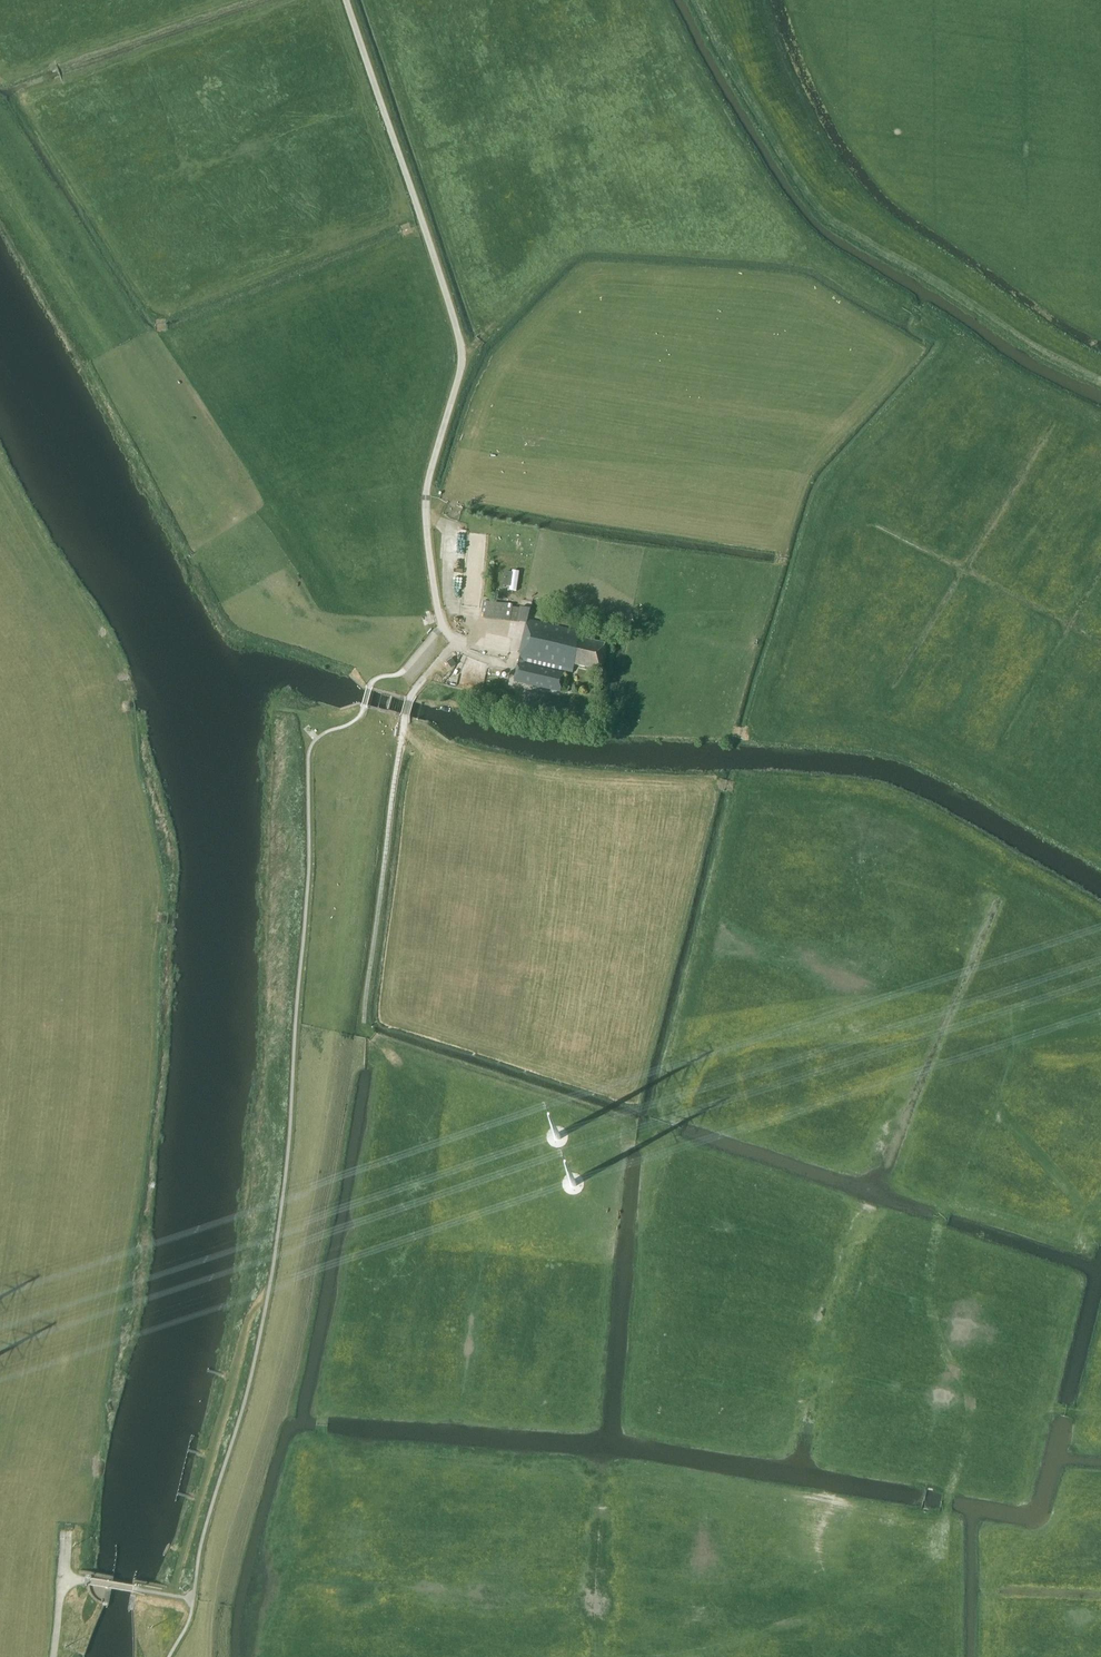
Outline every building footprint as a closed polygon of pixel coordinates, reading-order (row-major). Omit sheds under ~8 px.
[(503,585),(510,586),(512,572),(505,571),(503,585)] [(513,605),(484,601),(482,612),(487,613),(486,619),(501,621),(501,620),(511,621),(518,622),(520,608),(513,607),(513,605)] [(582,632),(528,620),(514,681),(561,692),(565,670),(573,672),(575,665),(600,670),(605,644),(581,638),(582,632)] [(721,777),(718,787),(734,792),(737,781),(721,777)]
